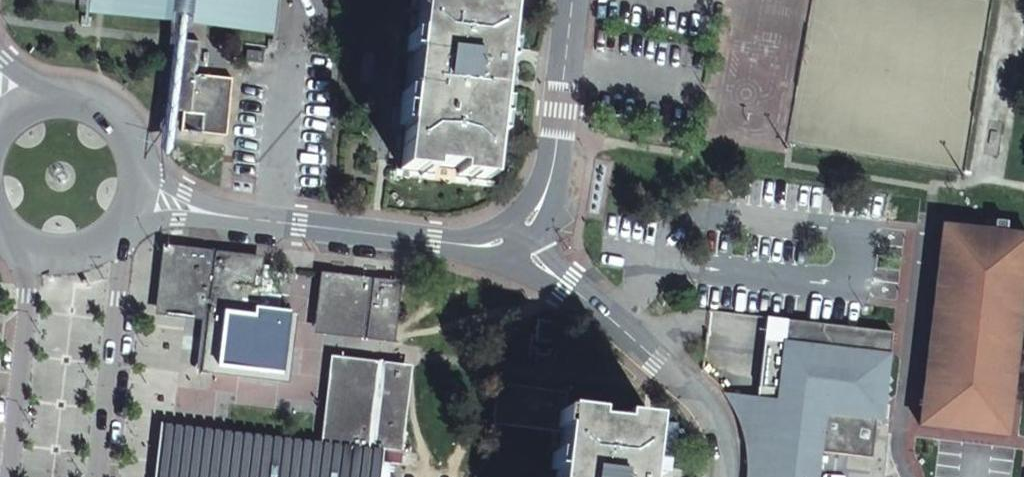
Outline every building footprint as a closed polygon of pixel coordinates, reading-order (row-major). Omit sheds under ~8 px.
[(112,10),(113,0),(88,0),(88,7),(112,10)] [(174,17),(175,8),(176,0),(113,0),(112,10),(174,17)] [(175,8),(186,9),(187,0),(176,0),(175,8)] [(186,9),(185,18),(248,25),(251,0),(187,0),(186,9)] [(248,25),(272,27),(275,0),(251,0),(248,25)] [(404,142),(400,171),(428,175),(430,167),(457,170),(456,178),(486,181),(501,50),(506,4),(476,1),(475,8),(448,5),(449,0),(419,0),(404,142)] [(174,17),(161,127),(174,128),(175,113),(179,77),(185,18),(186,9),(175,8),(174,17)] [(91,20),(80,19),(79,31),(90,32),(91,20)] [(276,41),(264,40),(263,52),(275,54),(276,41)] [(179,77),(175,113),(182,114),(190,115),(194,78),(179,77)] [(202,116),(200,135),(224,137),(229,82),(194,78),(190,115),(202,116)] [(190,115),(182,114),(180,133),(200,135),(202,116),(190,115)] [(1004,434),(1023,273),(1023,237),(942,228),(919,424),(923,425),(1004,434)] [(251,265),(170,255),(164,307),(203,312),(198,364),(278,373),(285,320),(244,315),(251,265)] [(383,333),(389,282),(328,274),(323,326),(383,333)] [(833,347),(821,332),(822,324),(786,320),(783,342),(764,339),(758,388),(776,390),(775,396),(728,393),(743,418),(749,456),(747,476),(816,476),(817,471),(800,467),(801,451),(870,458),(875,419),(881,420),(883,406),(890,400),(885,395),(890,391),(886,385),(892,381),(886,375),(889,354),(886,353),(882,349),(878,353),(873,348),(869,351),(864,346),(860,350),(856,346),(851,350),(847,345),(842,348),(838,344),(833,347)] [(892,332),(822,324),(821,332),(833,347),(838,344),(842,348),(847,345),(851,350),(856,346),(860,350),(864,346),(869,351),(873,348),(878,353),(882,349),(886,353),(889,354),(892,332)] [(399,373),(338,365),(329,444),(390,452),(393,426),(399,373)] [(495,385),(491,425),(560,434),(555,476),(644,476),(650,420),(620,417),(619,424),(592,421),(592,413),(563,410),(565,393),(495,385)] [(1023,460),(1023,436),(1004,434),(923,425),(921,440),(930,441),(1013,451),(1012,458),(1023,460)] [(329,444),(327,457),(368,461),(389,463),(399,465),(404,427),(393,426),(390,452),(329,444)] [(369,462),(327,457),(170,439),(165,476),(367,476),(369,462)] [(369,462),(367,476),(387,476),(389,463),(369,462)]
